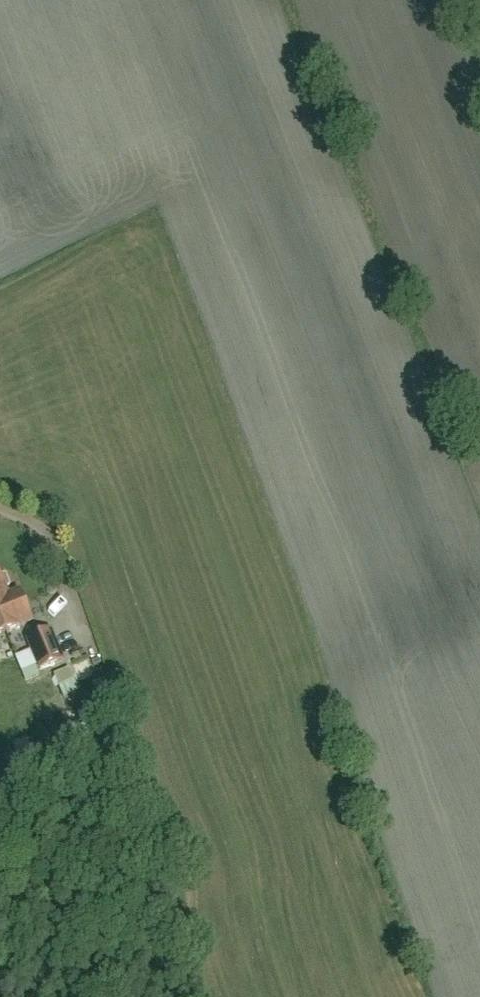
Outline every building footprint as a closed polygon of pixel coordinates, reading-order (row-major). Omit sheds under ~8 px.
[(0,573),(0,621),(5,633),(32,622),(19,590),(9,594),(6,589),(10,586),(6,576),(1,576),(0,573)] [(62,660),(50,630),(27,639),(39,669),(62,660)] [(0,646),(0,662),(18,657),(13,642),(0,646)] [(72,667),(58,673),(68,697),(82,692),(72,667)]
